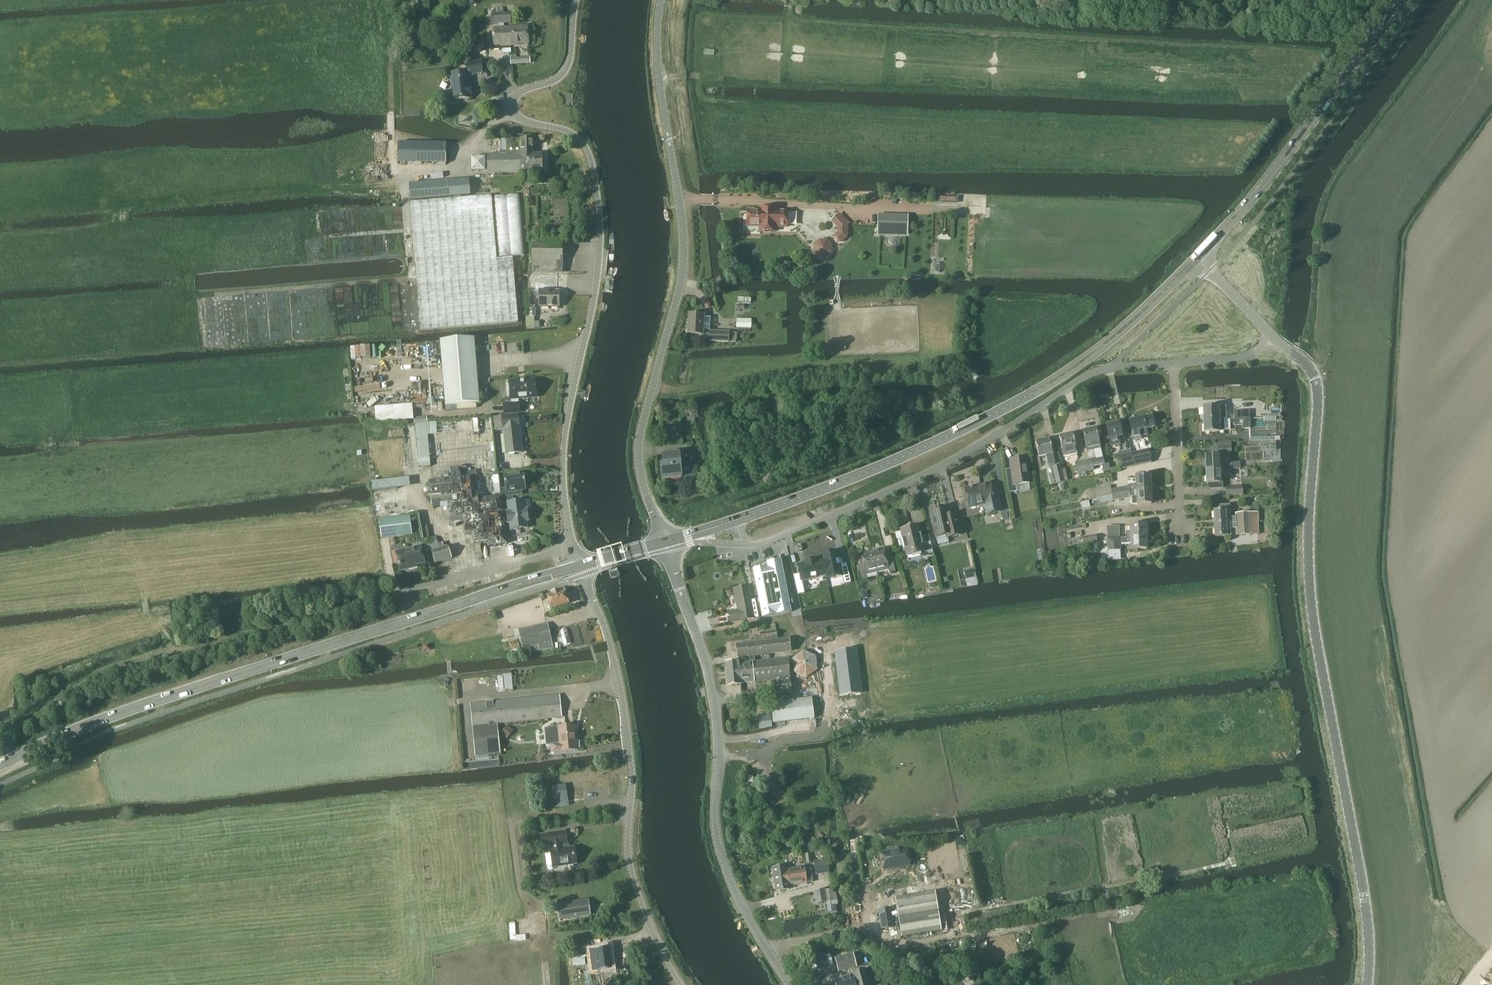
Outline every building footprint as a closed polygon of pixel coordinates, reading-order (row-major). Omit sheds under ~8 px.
[(494,45),(529,43),(528,26),(504,27),(504,23),(511,23),(511,13),(497,14),(497,10),(491,10),(492,24),(498,24),(499,28),(493,28),(494,45)] [(466,63),(467,74),(482,73),(481,61),(466,63)] [(453,100),(471,99),(470,85),(469,86),(469,78),(452,79),(453,87),(452,87),(453,100)] [(488,173),(543,172),(542,153),(533,154),(533,138),(507,139),(507,152),(504,152),(504,154),(487,154),(488,173)] [(447,162),(447,144),(398,144),(398,161),(447,162)] [(486,155),(472,155),(473,170),(487,169),(486,155)] [(469,179),(409,184),(411,200),(453,197),(453,198),(460,198),(460,196),(471,195),(469,179)] [(497,259),(492,197),(492,195),(460,198),(453,198),(411,202),(421,330),(518,322),(513,258),(497,259)] [(787,227),(787,212),(776,211),(776,208),(761,207),(761,211),(748,211),(747,226),(760,226),(760,231),(775,231),(775,226),(787,227)] [(834,234),(842,242),(851,233),(846,228),(852,223),(840,211),(831,219),(840,228),(834,234)] [(909,234),(909,213),(879,213),(879,233),(909,234)] [(533,273),(558,273),(563,273),(563,239),(533,239),(533,273)] [(819,239),(819,253),(832,254),(833,240),(819,239)] [(559,308),(559,292),(558,292),(558,275),(548,275),(547,292),(540,291),(540,308),(559,308)] [(704,317),(704,314),(689,313),(688,333),(702,334),(703,330),(710,330),(711,317),(704,317)] [(737,320),(736,328),(751,329),(752,320),(737,320)] [(709,341),(729,342),(729,332),(709,331),(709,341)] [(479,403),(474,339),(441,342),(446,405),(479,403)] [(397,355),(395,342),(380,345),(382,357),(397,355)] [(536,395),(537,395),(537,389),(535,390),(535,380),(510,382),(511,399),(512,399),(512,404),(504,404),(504,413),(520,412),(520,403),(519,403),(518,398),(536,397),(536,395)] [(414,403),(376,405),(377,420),(415,419),(414,403)] [(1204,419),(1224,418),(1224,414),(1218,414),(1218,406),(1204,406),(1204,419)] [(1234,410),(1234,418),(1250,417),(1249,410),(1234,410)] [(522,452),(519,427),(520,426),(518,414),(502,416),(493,417),(495,431),(504,430),(507,454),(522,452)] [(1133,440),(1140,438),(1140,437),(1147,435),(1146,429),(1154,427),(1152,416),(1129,421),(1131,432),(1132,432),(1133,440)] [(1235,424),(1243,424),(1243,428),(1250,427),(1250,417),(1234,418),(1235,424)] [(1224,418),(1204,419),(1205,432),(1224,431),(1224,418)] [(437,422),(416,423),(419,467),(430,466),(429,435),(438,435),(437,422)] [(1106,425),(1110,446),(1120,444),(1119,437),(1121,437),(1118,422),(1106,425)] [(1083,432),(1087,451),(1089,460),(1083,461),(1086,472),(1105,468),(1096,429),(1083,432)] [(1059,437),(1062,450),(1063,456),(1071,454),(1071,455),(1077,454),(1072,434),(1059,437)] [(1049,465),(1055,463),(1049,440),(1036,443),(1039,457),(1047,455),(1049,465)] [(1151,461),(1148,449),(1132,453),(1135,465),(1151,461)] [(1119,456),(1122,468),(1135,465),(1132,453),(1119,456)] [(662,455),(663,466),(661,466),(662,479),(682,478),(682,477),(694,476),(693,466),(681,467),(679,454),(662,455)] [(1206,470),(1232,469),(1232,464),(1219,465),(1219,456),(1206,456),(1206,470)] [(1015,484),(1029,483),(1026,458),(1010,460),(1011,469),(1005,470),(1009,492),(1016,491),(1015,484)] [(1086,472),(1083,461),(1074,463),(1077,474),(1086,472)] [(1062,471),(1061,466),(1052,468),(1056,484),(1063,483),(1060,471),(1062,471)] [(1222,481),(1220,481),(1220,477),(1232,476),(1232,469),(1206,470),(1207,483),(1209,483),(1209,488),(1222,487),(1222,481)] [(502,497),(488,498),(472,500),(470,476),(455,477),(455,473),(441,474),(441,479),(429,480),(432,504),(440,503),(441,509),(449,508),(450,517),(464,515),(466,533),(473,533),(474,542),(488,540),(489,546),(507,544),(503,514),(502,497)] [(526,490),(525,473),(504,475),(506,488),(500,488),(502,497),(521,495),(520,490),(526,490)] [(1134,490),(1150,489),(1150,476),(1136,476),(1136,484),(1111,490),(1110,490),(1111,495),(1112,497),(1128,493),(1128,491),(1134,490)] [(375,482),(377,491),(414,486),(413,477),(375,482)] [(987,514),(1000,511),(996,494),(992,495),(990,484),(965,489),(969,508),(984,504),(987,514)] [(1226,495),(1242,494),(1242,486),(1226,487),(1226,495)] [(1110,490),(1111,490),(1111,487),(1087,492),(1088,500),(1111,495),(1110,490)] [(1131,504),(1151,503),(1150,489),(1134,490),(1128,491),(1128,493),(1112,497),(1112,500),(1129,497),(1131,497),(1131,504)] [(526,521),(528,521),(527,510),(525,510),(524,501),(508,502),(509,512),(507,512),(508,523),(510,523),(511,529),(527,527),(526,521)] [(1218,510),(1214,511),(1214,523),(1258,521),(1257,511),(1235,512),(1235,516),(1230,517),(1229,505),(1218,505),(1218,510)] [(930,511),(936,537),(947,535),(947,538),(961,535),(957,518),(950,520),(947,507),(942,508),(941,508),(935,509),(935,510),(930,511)] [(382,538),(412,535),(410,515),(380,518),(382,538)] [(1258,521),(1214,523),(1215,537),(1230,536),(1230,528),(1236,528),(1236,534),(1258,533),(1258,521)] [(828,522),(823,523),(826,532),(831,531),(828,522)] [(1126,537),(1146,536),(1146,533),(1147,533),(1147,526),(1146,526),(1146,524),(1130,525),(1130,532),(1125,532),(1126,537)] [(918,526),(918,525),(900,529),(900,530),(901,530),(903,539),(900,539),(902,549),(905,549),(907,556),(919,553),(921,559),(934,556),(929,535),(921,537),(918,526)] [(1106,526),(1107,539),(1112,538),(1119,537),(1119,525),(1106,526)] [(1082,537),(1083,544),(1097,541),(1095,535),(1082,537)] [(1120,549),(1146,548),(1146,536),(1126,537),(1126,539),(1120,539),(1120,537),(1112,538),(1107,539),(1107,550),(1120,550),(1120,549)] [(426,551),(433,549),(433,551),(432,551),(436,563),(452,558),(448,546),(440,549),(438,543),(436,537),(423,541),(426,551)] [(410,565),(425,562),(421,547),(397,553),(401,570),(411,567),(410,565)] [(872,551),(878,573),(889,570),(890,573),(896,571),(892,557),(887,558),(884,548),(872,551)] [(837,551),(820,555),(821,559),(825,576),(826,580),(842,576),(844,584),(851,583),(847,563),(840,565),(837,551)] [(878,573),(872,551),(861,554),(863,564),(858,565),(862,581),(868,580),(867,576),(878,573)] [(800,574),(793,576),(798,595),(805,593),(802,581),(825,576),(821,559),(818,560),(802,563),(797,565),(800,574)] [(767,566),(752,569),(754,577),(756,577),(758,585),(762,607),(760,607),(762,618),(792,612),(781,560),(780,560),(773,561),(766,563),(767,566)] [(968,585),(978,583),(976,573),(966,574),(968,585)] [(738,610),(729,611),(731,622),(755,618),(758,617),(755,599),(752,600),(749,586),(734,589),(738,610)] [(550,609),(568,604),(564,590),(563,590),(563,587),(558,589),(559,591),(551,593),(552,595),(547,596),(550,609)] [(554,648),(552,640),(548,623),(519,629),(523,647),(535,644),(537,652),(554,648)] [(761,642),(737,645),(738,657),(749,656),(749,662),(755,661),(755,655),(790,652),(789,639),(777,640),(777,633),(760,635),(761,640),(761,642)] [(835,652),(841,696),(861,694),(856,649),(835,652)] [(803,652),(792,659),(793,671),(793,672),(805,678),(816,670),(815,657),(803,652)] [(739,662),(726,663),(729,685),(741,684),(741,683),(774,679),(777,679),(779,693),(792,692),(790,677),(789,671),(793,671),(792,659),(788,660),(788,658),(770,660),(755,661),(749,662),(739,663),(739,662)] [(513,673),(499,673),(499,688),(513,688),(513,673)] [(497,723),(561,717),(559,695),(471,703),(473,725),(497,723)] [(774,722),(813,718),(811,698),(772,702),(774,722)] [(759,729),(773,727),(772,717),(758,718),(759,729)] [(473,725),(476,755),(500,753),(497,723),(473,725)] [(546,745),(551,745),(552,752),(578,749),(576,725),(545,728),(546,745)] [(566,785),(552,787),(555,808),(569,806),(566,785)] [(566,831),(541,835),(543,847),(551,845),(552,850),(551,850),(553,867),(567,865),(567,867),(574,866),(574,864),(577,863),(574,847),(567,848),(566,843),(568,843),(566,831)] [(885,870),(911,866),(909,850),(899,851),(899,849),(891,850),(891,852),(883,854),(885,870)] [(817,876),(830,874),(828,860),(815,862),(817,876)] [(806,877),(806,875),(805,867),(786,870),(786,867),(774,869),(777,891),(789,889),(788,887),(787,879),(790,879),(790,877),(798,876),(798,878),(804,877),(805,877),(806,877)] [(809,875),(806,875),(806,877),(805,877),(804,877),(798,878),(798,876),(790,877),(790,879),(787,879),(788,887),(807,884),(807,882),(810,882),(809,875)] [(878,901),(903,897),(901,885),(876,889),(878,901)] [(827,895),(826,890),(814,892),(816,904),(838,901),(837,894),(827,895)] [(902,938),(942,931),(935,892),(896,899),(902,938)] [(560,919),(590,914),(588,899),(558,904),(560,919)] [(893,927),(890,911),(879,913),(881,929),(893,927)] [(585,943),(573,944),(574,952),(586,951),(585,943)] [(598,971),(612,969),(609,948),(596,949),(598,971)] [(853,955),(836,959),(839,971),(856,966),(853,955)] [(875,979),(868,980),(865,970),(852,974),(853,977),(835,981),(836,984),(876,984),(875,979)]
